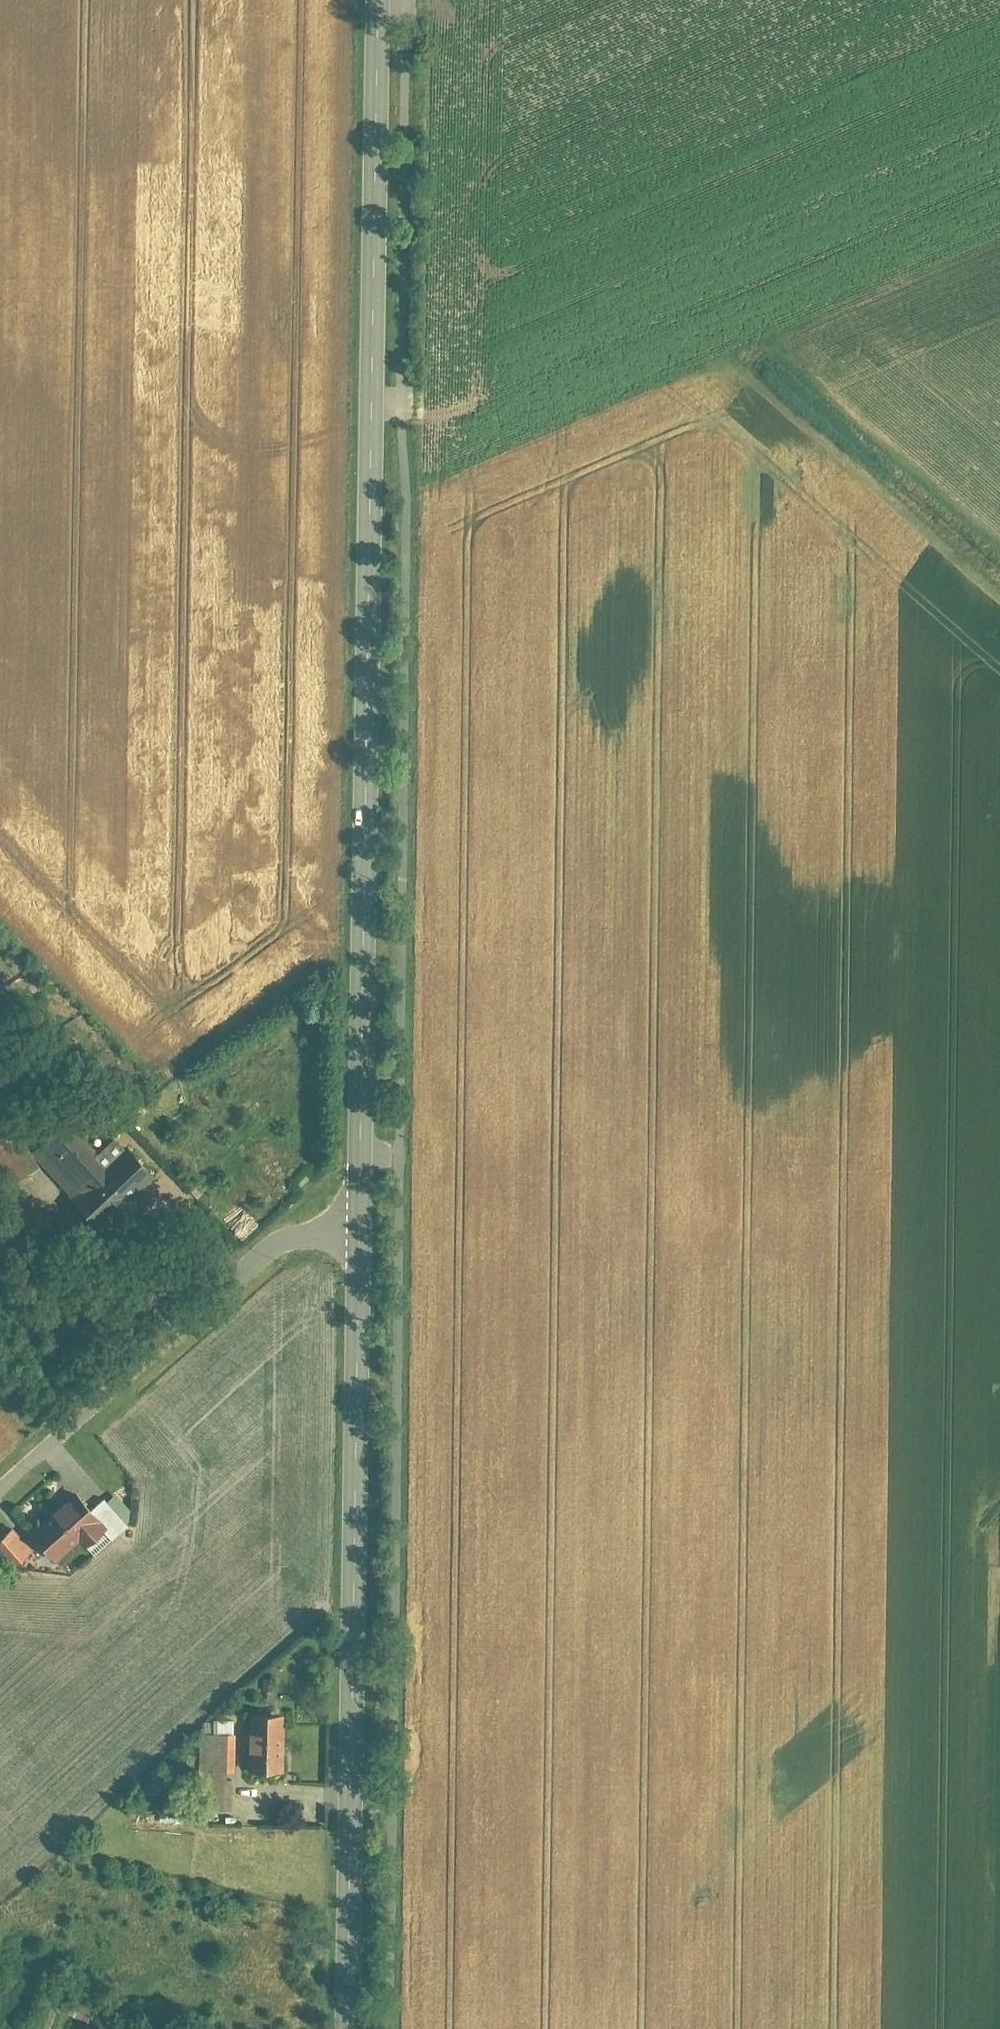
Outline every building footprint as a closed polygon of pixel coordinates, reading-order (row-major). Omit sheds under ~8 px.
[(11,1116),(0,1122),(0,1159),(13,1180),(40,1163),(11,1116)] [(70,1119),(36,1150),(76,1193),(109,1163),(99,1151),(70,1119)] [(127,1147),(117,1136),(99,1151),(109,1163),(127,1147)] [(99,1219),(153,1170),(130,1144),(127,1147),(109,1163),(76,1193),(99,1219)] [(77,1489),(32,1526),(58,1557),(81,1538),(87,1545),(109,1526),(93,1507),(77,1489)] [(137,1513),(118,1491),(109,1499),(128,1521),(137,1513)] [(114,1532),(128,1521),(109,1499),(106,1496),(93,1507),(109,1526),(114,1532)] [(0,1534),(0,1558),(9,1568),(32,1548),(11,1524),(0,1534)] [(286,1769),(288,1712),(250,1711),(249,1768),(286,1769)] [(238,1770),(239,1732),(203,1731),(202,1769),(238,1770)]
